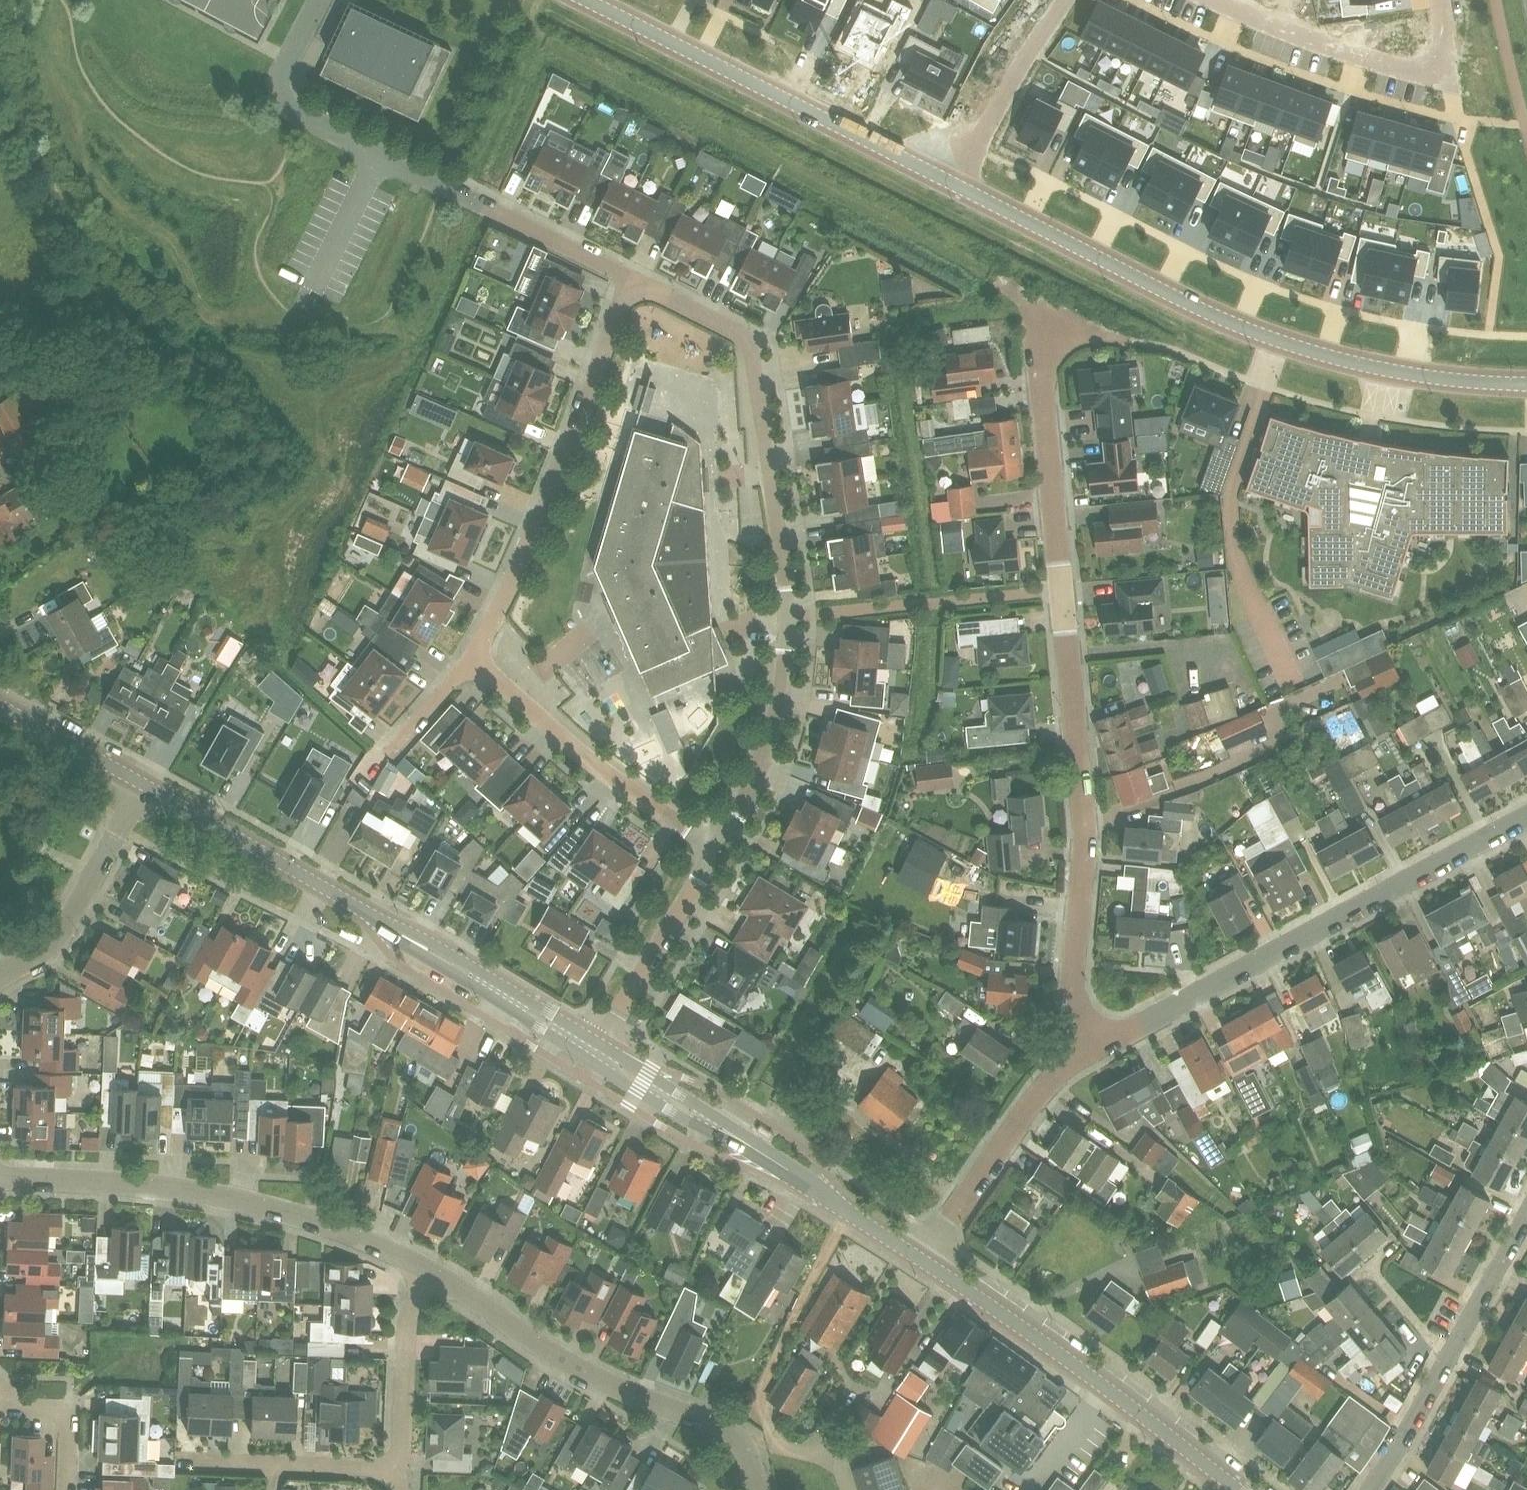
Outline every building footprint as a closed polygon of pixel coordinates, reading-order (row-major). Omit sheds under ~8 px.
[(791,17),(801,22),(799,25),(813,32),(815,29),(816,29),(825,11),(828,4),(841,11),(847,0),(800,0),(791,17)] [(844,43),(858,50),(856,53),(870,60),(872,57),(875,59),(880,50),(889,32),(900,37),(914,8),(897,0),(892,0),(887,11),(866,0),(865,0),(844,43)] [(1343,16),(1368,13),(1367,1),(1374,0),(1341,0),(1343,16)] [(1100,1),(1082,38),(1103,48),(1121,12),(1100,1)] [(321,73),(420,120),(453,50),(354,3),(321,73)] [(1323,8),(1315,9),(1317,21),(1325,20),(1323,8)] [(925,11),(918,25),(932,33),(939,19),(925,11)] [(1121,12),(1103,48),(1123,58),(1141,22),(1121,12)] [(1141,22),(1123,58),(1144,69),(1162,32),(1141,22)] [(1162,32),(1144,69),(1164,79),(1182,43),(1162,32)] [(911,34),(899,59),(912,66),(905,78),(943,97),(957,71),(937,60),(942,50),(911,34)] [(1182,43),(1164,79),(1185,89),(1203,53),(1182,43)] [(1228,64),(1212,109),(1233,117),(1250,72),(1228,64)] [(1080,67),(1076,74),(1087,80),(1091,73),(1080,67)] [(562,91),(568,80),(554,72),(548,82),(562,91)] [(1250,72),(1233,117),(1255,125),(1258,116),(1257,116),(1270,80),(1250,72)] [(1100,78),(1097,85),(1107,91),(1111,84),(1100,78)] [(1270,80),(1257,116),(1258,116),(1277,123),(1290,87),(1270,80)] [(1111,84),(1107,91),(1118,96),(1122,89),(1111,84)] [(1290,87),(1277,123),(1297,130),(1298,130),(1311,94),(1290,87)] [(1085,88),(1077,103),(1084,107),(1092,91),(1085,88)] [(1203,89),(1197,104),(1208,108),(1214,93),(1203,89)] [(1092,91),(1090,95),(1101,101),(1103,97),(1092,91)] [(1297,130),(1293,139),(1315,147),(1332,102),(1311,94),(1298,130),(1297,130)] [(1026,122),(1019,136),(1044,149),(1055,126),(1066,132),(1078,108),(1059,99),(1054,107),(1038,99),(1034,106),(1031,105),(1022,121),(1026,122)] [(1140,100),(1137,107),(1148,112),(1151,105),(1140,100)] [(1151,105),(1148,112),(1158,118),(1162,111),(1151,105)] [(1085,140),(1073,164),(1094,174),(1118,128),(1086,111),(1074,134),(1085,140)] [(1358,111),(1345,157),(1368,163),(1371,154),(1370,154),(1380,117),(1358,111)] [(1380,117),(1370,154),(1371,154),(1390,159),(1390,160),(1401,123),(1380,117)] [(1390,159),(1387,168),(1409,175),(1422,129),(1401,123),(1390,160),(1390,159)] [(665,130),(655,125),(649,138),(659,143),(665,130)] [(1227,126),(1220,155),(1229,157),(1236,129),(1227,126)] [(549,191),(567,155),(545,144),(550,134),(537,128),(526,150),(538,156),(525,183),(539,190),(541,186),(549,191)] [(1118,128),(1094,174),(1097,176),(1096,179),(1109,186),(1111,183),(1115,185),(1127,161),(1138,167),(1150,144),(1118,128)] [(1422,129),(1409,175),(1429,180),(1427,188),(1444,193),(1452,163),(1437,158),(1442,139),(1443,135),(1422,129)] [(1062,157),(1069,161),(1082,139),(1074,135),(1062,157)] [(1153,174),(1140,198),(1162,209),(1185,162),(1154,146),(1142,169),(1153,174)] [(696,162),(704,167),(710,154),(701,150),(696,162)] [(1232,150),(1228,159),(1240,164),(1242,158),(1243,155),(1232,151),(1232,150)] [(1257,151),(1253,161),(1263,164),(1266,155),(1257,151)] [(567,155),(549,191),(557,195),(556,198),(570,205),(583,178),(595,185),(606,162),(594,156),(589,165),(567,155)] [(606,162),(595,185),(608,191),(594,217),(608,224),(610,221),(618,225),(636,189),(614,178),(619,169),(606,162)] [(1185,162),(1162,209),(1183,220),(1195,196),(1206,201),(1217,178),(1185,162)] [(746,171),(740,185),(759,194),(766,180),(746,171)] [(1331,177),(1327,191),(1345,196),(1347,189),(1338,186),(1340,179),(1331,177)] [(1221,209),(1209,233),(1231,243),(1253,196),(1221,181),(1210,204),(1221,209)] [(801,199),(772,185),(766,196),(795,211),(801,199)] [(658,200),(636,189),(618,225),(626,229),(625,233),(639,240),(652,213),(664,219),(677,193),(675,197),(663,191),(658,200)] [(1372,189),(1369,201),(1379,204),(1382,192),(1372,189)] [(677,193),(664,219),(677,225),(663,252),(677,259),(679,256),(687,260),(705,224),(683,213),(690,199),(677,193)] [(1253,196),(1231,243),(1252,253),(1264,229),(1275,234),(1285,211),(1253,196)] [(1464,224),(1481,226),(1472,198),(1461,199),(1464,224)] [(1391,202),(1388,214),(1398,217),(1401,204),(1391,202)] [(1289,212),(1281,237),(1292,240),(1284,266),(1306,273),(1323,228),(1324,224),(1289,212)] [(708,274),(721,248),(733,254),(746,227),(726,217),(724,220),(710,213),(705,224),(687,260),(695,264),(694,267),(708,274)] [(746,227),(733,254),(745,260),(732,286),(746,293),(748,290),(756,294),(774,258),(752,247),(759,234),(746,227)] [(1323,228),(1306,273),(1329,281),(1337,256),(1349,259),(1357,235),(1345,231),(1343,236),(1323,228)] [(1439,229),(1437,241),(1445,242),(1447,231),(1439,229)] [(1361,236),(1355,261),(1367,264),(1363,283),(1361,290),(1385,295),(1396,249),(1397,244),(1361,236)] [(535,246),(516,288),(528,294),(537,298),(537,297),(576,314),(582,300),(580,299),(585,289),(581,288),(562,279),(568,267),(544,256),(547,251),(535,246)] [(1396,249),(1385,295),(1408,300),(1414,274),(1425,276),(1431,251),(1418,248),(1417,253),(1396,249)] [(774,258),(756,294),(764,298),(763,302),(777,309),(790,282),(802,288),(818,258),(805,251),(796,269),(774,258)] [(1442,254),(1438,279),(1450,281),(1447,305),(1475,309),(1482,260),(1442,254)] [(912,275),(892,278),(895,305),(915,302),(912,275)] [(481,304),(463,296),(457,309),(475,316),(481,304)] [(518,305),(508,328),(535,340),(541,327),(561,336),(564,337),(568,327),(570,328),(576,314),(537,297),(537,298),(531,310),(518,305)] [(842,365),(858,363),(882,359),(879,337),(854,341),(849,311),(833,314),(831,310),(828,307),(823,306),(819,308),(817,312),(817,316),(804,318),(800,320),(797,323),(796,328),(798,332),(802,334),(806,334),(809,350),(823,348),(823,350),(839,347),(842,365)] [(917,331),(918,345),(947,342),(945,328),(917,331)] [(495,375),(508,381),(547,399),(553,385),(551,384),(556,374),(534,364),(539,351),(516,340),(510,353),(506,351),(495,375)] [(995,378),(991,349),(947,355),(950,372),(933,375),(936,398),(980,392),(978,380),(995,378)] [(858,363),(842,365),(842,366),(833,367),(835,381),(806,386),(808,401),(812,401),(813,410),(854,403),(850,379),(860,378),(858,363)] [(1096,409),(1099,438),(1134,435),(1131,405),(1133,405),(1132,393),(1130,365),(1078,371),(1082,410),(1096,409)] [(547,399),(508,381),(497,404),(489,400),(483,413),(506,424),(512,411),(534,421),(539,411),(540,412),(547,399)] [(656,388),(640,384),(633,407),(649,412),(656,388)] [(1197,386),(1185,415),(1212,426),(1206,441),(1216,445),(1202,486),(1221,493),(1235,452),(1221,447),(1227,433),(1239,402),(1223,396),(1224,395),(1213,391),(1212,392),(1197,386)] [(13,393),(2,399),(0,400),(0,425),(17,455),(32,446),(41,441),(38,436),(42,434),(36,424),(41,422),(34,410),(21,415),(16,406),(20,404),(13,393)] [(954,421),(974,418),(971,397),(952,400),(954,421)] [(854,403),(813,410),(814,419),(811,419),(813,435),(843,430),(845,444),(870,440),(868,426),(858,427),(854,403)] [(1172,415),(1134,418),(1135,435),(1137,434),(1165,432),(1172,415)] [(1506,463),(1495,462),(1495,455),(1476,454),(1476,461),(1465,460),(1465,453),(1450,452),(1446,452),(1446,458),(1435,457),(1435,450),(1419,448),(1390,444),(1371,440),(1368,454),(1357,452),(1360,438),(1331,432),(1302,424),(1271,415),(1261,448),(1263,448),(1260,456),(1258,455),(1247,488),(1306,509),(1308,502),(1321,507),(1321,522),(1309,523),(1310,585),(1344,585),(1344,582),(1352,582),(1361,585),(1360,587),(1393,597),(1412,535),(1413,534),(1414,533),(1416,532),(1417,532),(1508,532),(1508,497),(1506,497),(1506,490),(1508,490),(1509,456),(1506,456),(1506,463)] [(973,437),(957,440),(956,433),(923,437),(925,456),(969,450),(969,451),(979,450),(979,444),(992,443),(994,450),(1020,446),(1016,417),(986,421),(987,428),(972,430),(973,437)] [(933,418),(918,418),(919,434),(934,434),(933,418)] [(635,427),(595,565),(652,696),(729,662),(713,624),(704,476),(701,441),(675,422),(671,437),(635,427)] [(1165,432),(1137,434),(1139,452),(1167,450),(1165,432)] [(458,451),(448,474),(476,486),(482,472),(503,482),(507,472),(511,473),(517,460),(513,458),(514,457),(477,440),(469,456),(458,451)] [(870,440),(845,444),(847,457),(817,462),(820,477),(823,477),(825,486),(866,480),(862,455),(872,454),(870,440)] [(1131,460),(1129,440),(1105,443),(1107,463),(1090,464),(1093,493),(1138,489),(1135,460),(1131,460)] [(1024,474),(1020,446),(994,450),(992,443),(979,444),(979,450),(969,451),(973,480),(994,477),(994,478),(1024,474)] [(399,480),(422,489),(430,471),(407,462),(399,480)] [(447,478),(440,492),(436,490),(425,515),(482,540),(488,526),(484,524),(489,514),(468,504),(474,490),(447,478)] [(866,480),(825,486),(826,495),(822,496),(825,511),(854,506),(856,520),(882,516),(880,502),(870,504),(866,480)] [(977,512),(974,484),(948,487),(951,515),(977,512)] [(0,497),(0,540),(19,529),(14,521),(34,509),(21,486),(0,498),(0,497)] [(1111,508),(1112,522),(1096,523),(1099,552),(1126,550),(1129,552),(1137,551),(1139,548),(1143,548),(1141,530),(1158,528),(1155,503),(1111,508)] [(418,542),(414,552),(441,565),(446,554),(467,563),(471,553),(476,555),(482,540),(425,515),(414,540),(418,542)] [(360,531),(384,540),(390,524),(365,516),(360,531)] [(882,516),(856,520),(858,534),(829,538),(831,554),(835,553),(836,562),(878,556),(874,532),(884,530),(882,516)] [(904,516),(883,519),(885,533),(906,531),(904,516)] [(1002,518),(977,521),(979,542),(976,543),(979,572),(1019,568),(1016,539),(1004,540),(1002,518)] [(942,551),(964,549),(962,526),(940,528),(942,551)] [(354,542),(379,553),(383,543),(359,532),(354,542)] [(878,556),(836,562),(838,571),(834,572),(836,587),(866,583),(868,597),(899,593),(897,578),(881,580),(878,556)] [(413,574),(419,578),(406,600),(441,621),(441,620),(446,623),(454,611),(449,608),(455,598),(440,590),(447,579),(420,563),(413,574)] [(1210,620),(1227,619),(1224,573),(1208,574),(1210,620)] [(1106,632),(1154,628),(1151,602),(1163,601),(1161,579),(1115,583),(1117,603),(1103,604),(1104,614),(1101,617),(1102,626),(1105,629),(1106,632)] [(84,580),(62,592),(68,603),(49,614),(61,635),(91,617),(83,604),(94,598),(84,580)] [(412,635),(422,641),(427,644),(441,621),(406,600),(392,591),(379,613),(387,618),(378,631),(403,649),(412,635)] [(361,625),(339,608),(332,619),(354,635),(361,625)] [(99,631),(91,617),(61,635),(72,655),(92,644),(98,655),(119,643),(109,625),(99,631)] [(981,666),(1027,662),(1024,631),(1004,633),(1003,617),(956,622),(958,644),(978,642),(981,666)] [(1526,642),(1526,620),(1518,625),(1526,642)] [(836,647),(835,662),(887,666),(904,667),(906,644),(889,642),(890,626),(889,626),(865,624),(864,638),(857,638),(844,637),(839,636),(838,647),(836,647)] [(217,654),(230,633),(221,627),(208,649),(217,654)] [(1326,677),(1369,657),(1373,655),(1388,648),(1391,647),(1383,628),(1317,658),(1326,677)] [(374,649),(359,669),(391,694),(408,672),(394,662),(403,649),(378,631),(369,644),(374,649)] [(244,643),(235,638),(232,636),(219,658),(221,660),(231,665),(244,643)] [(1465,667),(1479,657),(1469,640),(1454,650),(1465,667)] [(192,700),(171,688),(182,669),(181,668),(188,655),(178,649),(164,674),(138,723),(169,741),(192,700)] [(1374,673),(1356,681),(1363,696),(1401,679),(1387,649),(1367,658),(1374,673)] [(331,684),(336,687),(330,696),(355,714),(362,705),(375,715),(391,694),(359,669),(348,661),(331,684)] [(835,662),(834,677),(836,677),(835,688),(852,689),(860,690),(859,704),(884,706),(886,681),(876,680),(877,666),(887,667),(887,666),(835,662)] [(1149,681),(1150,683),(1153,692),(1168,687),(1161,663),(1149,667),(1145,668),(1149,681)] [(103,704),(138,723),(164,674),(150,666),(145,676),(125,665),(103,704)] [(304,697),(290,685),(273,670),(259,686),(276,700),(270,710),(290,722),(304,697)] [(954,673),(944,672),(944,686),(959,687),(959,679),(954,673)] [(1510,681),(1526,709),(1526,708),(1526,689),(1520,676),(1510,681)] [(1510,681),(1501,686),(1499,688),(1514,715),(1526,709),(1510,681)] [(1193,727),(1211,722),(1212,723),(1239,715),(1229,684),(1205,691),(1206,696),(1203,697),(1203,699),(1185,704),(1193,727)] [(891,712),(907,713),(908,692),(891,691),(891,712)] [(988,710),(986,713),(987,724),(966,726),(968,747),(1014,743),(1013,733),(1016,729),(1016,726),(1034,725),(1031,694),(1018,696),(1015,693),(1006,694),(1004,697),(991,698),(992,710),(988,710)] [(1368,717),(1379,712),(1371,696),(1354,704),(1361,720),(1368,717)] [(1104,746),(1135,735),(1132,726),(1150,720),(1146,705),(1096,722),(1104,746)] [(1444,706),(1423,717),(1431,731),(1452,720),(1444,706)] [(652,714),(669,753),(684,746),(667,707),(652,714)] [(1257,708),(1217,726),(1226,747),(1266,729),(1257,708)] [(825,729),(821,743),(870,757),(881,719),(857,712),(853,725),(834,720),(829,719),(826,729),(825,729)] [(232,714),(205,761),(208,762),(206,765),(220,773),(222,770),(228,774),(233,765),(242,749),(252,755),(265,732),(232,714)] [(1520,722),(1510,728),(1503,715),(1493,721),(1508,748),(1521,774),(1526,771),(1526,732),(1520,722)] [(461,764),(488,733),(468,716),(457,728),(448,720),(427,744),(437,752),(442,747),(461,764)] [(1431,731),(1423,717),(1400,729),(1408,743),(1431,731)] [(1521,774),(1508,748),(1496,755),(1481,728),(1478,729),(1473,719),(1465,724),(1471,735),(1498,786),(1521,774)] [(488,733),(461,764),(480,782),(476,787),(488,798),(509,774),(497,764),(508,751),(488,733)] [(1135,735),(1104,746),(1112,771),(1161,755),(1155,739),(1138,744),(1135,735)] [(1476,798),(1498,786),(1471,735),(1460,741),(1474,767),(1462,773),(1476,798)] [(818,758),(815,769),(833,774),(839,775),(835,789),(864,797),(862,804),(863,804),(878,810),(882,797),(866,792),(868,783),(864,782),(864,780),(870,760),(870,757),(821,743),(817,758),(818,758)] [(1379,761),(1370,745),(1368,743),(1354,750),(1338,758),(1348,777),(1379,761)] [(306,761),(281,804),(285,806),(284,809),(298,818),(300,815),(304,817),(318,792),(331,800),(342,781),(353,763),(335,753),(333,757),(314,747),(306,761)] [(405,756),(396,764),(414,784),(423,776),(405,756)] [(1338,758),(1324,766),(1310,773),(1313,778),(1315,781),(1327,775),(1335,791),(1337,790),(1351,816),(1365,808),(1348,777),(1338,758)] [(387,793),(401,770),(390,760),(387,766),(385,765),(373,785),(387,793)] [(1437,787),(1423,760),(1411,767),(1417,778),(1425,793),(1425,794),(1438,818),(1461,805),(1448,781),(1437,787)] [(951,763),(917,768),(920,790),(954,785),(951,763)] [(1146,776),(1142,764),(1116,773),(1125,801),(1169,787),(1164,771),(1146,776)] [(521,785),(509,774),(488,798),(501,809),(505,804),(525,821),(552,790),(532,772),(521,785)] [(1397,774),(1388,778),(1416,830),(1438,818),(1425,794),(1425,793),(1417,778),(1403,786),(1397,774)] [(373,786),(363,778),(358,784),(367,792),(373,786)] [(1416,830),(1388,778),(1380,783),(1386,795),(1383,797),(1391,813),(1380,818),(1393,843),(1416,830)] [(365,797),(354,788),(349,797),(361,805),(365,797)] [(1167,800),(1165,816),(1193,819),(1195,802),(1199,803),(1201,788),(1167,800)] [(1276,793),(1269,797),(1282,822),(1296,815),(1282,789),(1276,793)] [(552,790),(525,821),(544,838),(539,843),(549,852),(570,829),(561,821),(572,808),(552,790)] [(1041,794),(1010,797),(1013,832),(989,834),(992,868),(1020,865),(1018,840),(1041,838),(1039,812),(1043,812),(1041,794)] [(362,850),(364,850),(366,847),(368,849),(388,815),(389,816),(391,811),(395,812),(398,814),(405,805),(407,802),(399,797),(394,806),(380,798),(372,811),(369,810),(352,839),(355,841),(354,845),(354,846),(355,848),(356,849),(358,849),(359,850),(361,850),(362,850)] [(798,807),(791,821),(837,844),(838,843),(829,839),(835,826),(844,831),(855,808),(833,797),(826,809),(804,798),(799,808),(798,807)] [(1256,803),(1247,811),(1263,842),(1242,854),(1253,876),(1257,874),(1273,902),(1283,897),(1286,902),(1304,892),(1285,857),(1284,858),(1276,843),(1289,836),(1282,822),(1269,797),(1256,803)] [(388,815),(368,849),(392,862),(403,843),(402,843),(410,829),(425,839),(437,818),(418,806),(415,811),(405,805),(398,814),(395,812),(391,811),(389,816),(388,815)] [(1337,809),(1329,814),(1356,863),(1379,851),(1365,826),(1352,834),(1344,819),(1343,819),(1337,809)] [(1356,863),(1329,814),(1319,819),(1325,829),(1323,830),(1330,845),(1319,851),(1332,876),(1356,863)] [(837,844),(791,821),(784,834),(786,835),(781,845),(803,856),(797,868),(824,882),(830,869),(826,867),(837,844)] [(1176,860),(1179,831),(1127,826),(1124,855),(1176,860)] [(572,840),(555,865),(573,877),(587,886),(594,876),(620,839),(607,830),(604,834),(595,828),(592,832),(582,846),(572,840)] [(447,887),(458,893),(460,890),(473,869),(485,847),(474,837),(453,857),(438,848),(436,852),(432,850),(423,866),(426,868),(419,881),(443,895),(447,887)] [(897,878),(928,894),(948,852),(917,837),(897,878)] [(620,839),(594,876),(608,886),(602,896),(620,908),(636,883),(626,877),(632,868),(636,863),(639,858),(630,851),(633,848),(620,839)] [(514,867),(527,879),(544,860),(531,848),(514,867)] [(144,864),(133,885),(167,904),(179,883),(174,881),(180,870),(159,859),(153,869),(144,864)] [(496,883),(508,870),(500,863),(488,876),(496,883)] [(1526,910),(1526,874),(1521,863),(1494,878),(1508,903),(1518,898),(1525,912),(1526,910)] [(1134,887),(1131,917),(1118,916),(1116,943),(1142,945),(1147,889),(1148,877),(1149,866),(1126,864),(1125,875),(1119,875),(1118,886),(1134,887)] [(1148,877),(1169,879),(1170,886),(1171,894),(1184,892),(1180,869),(1149,866),(1148,877)] [(525,883),(512,872),(496,888),(486,882),(488,878),(473,869),(460,890),(470,896),(464,907),(488,921),(492,913),(503,919),(525,883)] [(1216,884),(1221,893),(1210,899),(1228,932),(1250,920),(1240,900),(1249,895),(1237,873),(1216,884)] [(534,894),(542,879),(536,875),(524,889),(534,894)] [(743,908),(753,914),(737,939),(767,957),(782,932),(788,935),(806,906),(761,878),(743,908)] [(156,925),(167,904),(133,885),(121,906),(130,911),(124,922),(145,934),(151,923),(156,925)] [(1159,920),(1162,890),(1147,889),(1142,945),(1168,948),(1171,921),(1159,920)] [(1472,890),(1450,902),(1464,930),(1475,925),(1485,945),(1497,939),(1486,919),(1487,918),(1472,890)] [(1470,941),(1464,930),(1450,902),(1441,907),(1439,903),(1436,903),(1428,907),(1427,911),(1428,914),(1427,915),(1442,943),(1442,942),(1453,963),(1465,956),(1459,946),(1470,941)] [(974,945),(999,947),(1036,950),(1038,922),(1006,919),(1007,907),(985,905),(983,924),(976,923),(974,945)] [(580,977),(595,952),(582,944),(589,932),(550,908),(537,930),(551,938),(542,954),(580,977)] [(225,927),(218,940),(208,934),(204,941),(198,952),(191,963),(187,971),(207,981),(210,975),(224,982),(247,940),(225,927)] [(1099,941),(1113,942),(1114,928),(1099,928),(1099,941)] [(1402,928),(1378,941),(1396,975),(1408,968),(1415,982),(1438,970),(1418,933),(1408,939),(1402,928)] [(144,968),(155,948),(127,932),(121,942),(105,933),(94,955),(126,973),(132,961),(144,968)] [(1513,939),(1526,963),(1526,965),(1526,932),(1513,939)] [(189,933),(177,955),(191,963),(198,952),(204,941),(189,933)] [(265,963),(272,951),(248,937),(247,940),(224,982),(238,990),(235,997),(254,1008),(255,1006),(254,1006),(271,976),(275,969),(265,963)] [(1509,941),(1498,947),(1509,971),(1519,967),(1509,941)] [(709,981),(704,988),(720,997),(718,1001),(734,1011),(740,1010),(746,999),(745,994),(741,991),(749,979),(756,983),(762,987),(772,986),(781,971),(779,969),(768,963),(735,943),(728,955),(718,949),(711,962),(714,964),(705,978),(709,981)] [(981,974),(987,958),(987,957),(963,948),(957,964),(981,974)] [(1367,976),(1382,1003),(1391,997),(1377,971),(1374,973),(1362,950),(1335,965),(1347,987),(1359,981),(1367,976)] [(119,984),(126,973),(94,955),(82,976),(90,980),(84,990),(121,1011),(131,991),(119,984)] [(265,987),(254,1006),(255,1006),(277,1018),(287,1000),(300,1007),(300,1008),(301,1005),(318,974),(317,974),(296,962),(294,966),(284,984),(271,976),(265,987)] [(804,962),(794,978),(804,984),(814,968),(804,962)] [(1453,1008),(1473,997),(1456,966),(1445,972),(1448,979),(1453,1008)] [(318,974),(301,1005),(314,1012),(307,1025),(340,1043),(345,1014),(330,1006),(341,985),(319,972),(317,974),(318,974)] [(1029,976),(1005,974),(991,973),(988,999),(1000,1000),(999,1010),(1023,1012),(1024,1002),(1026,1002),(1029,976)] [(1317,974),(1292,988),(1305,1011),(1302,1013),(1310,1028),(1311,1031),(1339,1016),(1329,999),(1330,998),(1317,974)] [(360,1034),(373,1041),(402,988),(381,976),(365,1005),(374,1010),(360,1034)] [(423,1000),(402,988),(373,1041),(386,1049),(400,1025),(407,1029),(423,1000)] [(1516,1011),(1518,1011),(1521,1021),(1526,1020),(1526,989),(1511,993),(1516,1011)] [(938,1002),(958,1015),(966,1003),(947,990),(938,1002)] [(26,1006),(25,1031),(65,1033),(65,1018),(77,1019),(81,1015),(81,999),(78,996),(43,995),(43,1007),(26,1006)] [(858,1014),(884,1030),(895,1012),(869,996),(858,1014)] [(407,1029),(399,1044),(396,1055),(401,1058),(415,1034),(428,1042),(444,1012),(423,1000),(407,1029)] [(1267,1001),(1245,1013),(1259,1038),(1267,1053),(1278,1047),(1280,1051),(1294,1043),(1278,1012),(1275,1014),(1267,1001)] [(732,1041),(735,1035),(720,1026),(723,1021),(693,1003),(686,1016),(683,1014),(678,1015),(675,1020),(667,1034),(692,1049),(713,1061),(718,1064),(719,1063),(732,1041)] [(1233,1076),(1269,1057),(1267,1053),(1259,1038),(1245,1013),(1243,1014),(1241,1009),(1231,1015),(1233,1019),(1223,1025),(1228,1034),(1215,1042),(1233,1076)] [(843,1016),(839,1013),(828,1030),(862,1053),(876,1033),(864,1025),(865,1023),(847,1011),(843,1016)] [(1502,1015),(1505,1026),(1521,1021),(1518,1011),(1516,1011),(1502,1015)] [(469,1041),(459,1036),(465,1025),(444,1012),(428,1042),(433,1045),(435,1048),(440,1052),(433,1064),(440,1068),(440,1069),(451,1076),(469,1041)] [(1359,1012),(1343,1017),(1352,1048),(1368,1044),(1359,1012)] [(994,1071),(1010,1048),(964,1017),(956,1029),(971,1038),(963,1050),(994,1071)] [(1524,1032),(1521,1021),(1505,1026),(1508,1036),(1524,1032)] [(734,1042),(747,1051),(756,1036),(743,1028),(734,1042)] [(65,1033),(25,1031),(23,1056),(40,1056),(39,1069),(78,1071),(79,1053),(75,1048),(64,1048),(65,1033)] [(116,1068),(117,1034),(103,1034),(103,1068),(116,1068)] [(1341,1081),(1332,1061),(1334,1060),(1323,1034),(1301,1044),(1312,1070),(1313,1070),(1322,1089),(1341,1081)] [(1191,1103),(1193,1108),(1199,1118),(1211,1112),(1205,1102),(1211,1098),(1212,1100),(1231,1089),(1224,1077),(1225,1077),(1202,1036),(1180,1047),(1192,1069),(1176,1078),(1190,1103),(1191,1103)] [(342,1070),(366,1074),(371,1046),(359,1039),(358,1045),(347,1043),(342,1070)] [(1513,1053),(1516,1064),(1526,1061),(1526,1049),(1513,1053)] [(469,1093),(494,1106),(502,1090),(505,1092),(512,1075),(484,1061),(480,1070),(471,1088),(460,1082),(453,1098),(455,1099),(461,1102),(464,1104),(469,1093)] [(1504,1090),(1511,1079),(1492,1062),(1480,1075),(1498,1091),(1492,1103),(1478,1095),(1473,1105),(1502,1121),(1526,1135),(1526,1101),(1517,1095),(1516,1097),(1504,1090)] [(1324,1096),(1312,1070),(1309,1064),(1297,1069),(1312,1101),(1324,1096)] [(890,1065),(884,1072),(858,1104),(893,1132),(918,1100),(898,1084),(904,1078),(890,1065)] [(1168,1101),(1163,1092),(1155,1077),(1152,1079),(1145,1066),(1123,1078),(1143,1115),(1154,1125),(1164,1120),(1157,1107),(1168,1101)] [(103,1070),(102,1106),(113,1107),(112,1127),(139,1128),(141,1090),(131,1089),(131,1078),(118,1078),(118,1071),(103,1070)] [(1235,1079),(1234,1080),(1247,1106),(1267,1096),(1254,1070),(1246,1074),(1235,1079)] [(141,1090),(139,1128),(139,1131),(162,1132),(163,1101),(174,1101),(175,1072),(141,1071),(141,1090)] [(211,1136),(213,1097),(213,1081),(212,1081),(212,1084),(183,1083),(184,1071),(176,1071),(176,1072),(175,1072),(174,1101),(174,1107),(189,1107),(188,1135),(211,1136)] [(72,1075),(44,1073),(34,1073),(33,1085),(16,1084),(15,1109),(55,1110),(67,1111),(68,1096),(71,1092),(72,1075)] [(1143,1115),(1123,1078),(1101,1089),(1108,1103),(1105,1105),(1117,1129),(1143,1115)] [(213,1081),(213,1097),(211,1136),(233,1137),(234,1108),(250,1109),(250,1098),(251,1086),(236,1085),(237,1082),(213,1081)] [(445,1116),(453,1098),(454,1095),(439,1086),(428,1106),(445,1116)] [(560,1107),(536,1093),(532,1101),(517,1094),(510,1109),(512,1110),(495,1144),(517,1155),(528,1134),(542,1141),(560,1107)] [(250,1098),(250,1109),(251,1109),(251,1119),(262,1120),(261,1149),(285,1150),(285,1154),(287,1155),(289,1108),(275,1107),(275,1099),(250,1098)] [(453,1129),(466,1105),(464,1104),(461,1102),(455,1099),(443,1123),(453,1129)] [(1206,1128),(1199,1118),(1193,1108),(1191,1103),(1190,1103),(1176,1110),(1191,1137),(1194,1136),(1200,1145),(1213,1138),(1207,1129),(1205,1130),(1205,1129),(1206,1128)] [(289,1108),(287,1155),(311,1156),(312,1126),(325,1127),(326,1105),(301,1104),(301,1108),(289,1108)] [(55,1126),(55,1110),(15,1109),(14,1134),(31,1135),(31,1147),(69,1149),(70,1131),(66,1127),(55,1126)] [(592,1165),(609,1132),(584,1119),(577,1133),(565,1126),(533,1191),(544,1197),(548,1190),(556,1194),(570,1168),(590,1178),(596,1167),(592,1165)] [(1459,1131),(1474,1139),(1479,1130),(1464,1121),(1459,1131)] [(1502,1121),(1488,1146),(1493,1149),(1516,1162),(1526,1143),(1526,1135),(1502,1121)] [(1048,1148),(1051,1151),(1050,1152),(1071,1167),(1071,1168),(1082,1175),(1077,1184),(1106,1203),(1119,1184),(1113,1180),(1123,1166),(1122,1161),(1120,1159),(1090,1138),(1089,1138),(1069,1124),(1069,1125),(1065,1123),(1048,1148)] [(1241,1134),(1249,1147),(1261,1140),(1253,1127),(1241,1134)] [(1175,1153),(1166,1147),(1167,1146),(1146,1131),(1132,1150),(1153,1165),(1154,1164),(1163,1170),(1175,1153)] [(1474,1139),(1459,1131),(1454,1139),(1471,1150),(1465,1162),(1466,1167),(1474,1171),(1473,1172),(1501,1188),(1516,1162),(1493,1149),(1488,1146),(1474,1139)] [(367,1161),(372,1137),(353,1133),(349,1158),(367,1161)] [(100,1137),(83,1137),(83,1148),(99,1149),(100,1137)] [(380,1137),(371,1177),(389,1181),(398,1141),(380,1137)] [(397,1153),(412,1156),(415,1145),(399,1141),(397,1153)] [(630,1148),(611,1186),(640,1201),(659,1163),(630,1148)] [(474,1151),(462,1166),(478,1178),(489,1162),(474,1151)] [(1380,1158),(1360,1166),(1378,1187),(1391,1177),(1381,1168),(1385,1164),(1380,1158)] [(1076,1183),(1041,1160),(1027,1181),(1061,1204),(1076,1183)] [(451,1175),(427,1163),(413,1189),(426,1195),(413,1219),(442,1233),(447,1223),(453,1226),(466,1201),(444,1190),(451,1175)] [(1378,1187),(1360,1166),(1343,1172),(1350,1182),(1364,1198),(1378,1187)] [(1177,1182),(1169,1177),(1156,1196),(1163,1200),(1156,1210),(1179,1226),(1201,1199),(1177,1183),(1176,1182),(1177,1182)] [(718,1193),(688,1178),(683,1187),(669,1179),(648,1220),(669,1232),(676,1217),(699,1229),(718,1193)] [(1425,1183),(1419,1192),(1434,1200),(1436,1201),(1449,1209),(1477,1225),(1492,1199),(1463,1184),(1455,1199),(1439,1190),(1439,1191),(1425,1183)] [(598,1186),(585,1210),(598,1217),(611,1192),(598,1186)] [(1332,1196),(1324,1203),(1365,1253),(1388,1234),(1367,1209),(1354,1219),(1344,1206),(1342,1208),(1332,1196)] [(1430,1211),(1429,1214),(1443,1221),(1435,1235),(1463,1251),(1477,1225),(1449,1209),(1436,1201),(1434,1205),(1430,1211)] [(497,1243),(508,1249),(526,1214),(503,1202),(495,1218),(482,1211),(465,1245),(489,1258),(497,1243)] [(567,1202),(561,1213),(576,1221),(582,1210),(567,1202)] [(1324,1203),(1315,1210),(1325,1222),(1322,1224),(1332,1237),(1321,1247),(1342,1272),(1365,1253),(1324,1203)] [(747,1279),(763,1244),(754,1238),(763,1224),(736,1207),(719,1234),(737,1245),(725,1265),(747,1279)] [(988,1242),(990,1243),(987,1247),(999,1255),(1001,1251),(1013,1259),(1027,1239),(1030,1241),(1040,1228),(1011,1208),(988,1242)] [(45,1235),(59,1236),(60,1212),(22,1211),(22,1223),(10,1222),(8,1246),(45,1248),(45,1235)] [(110,1253),(96,1252),(94,1278),(124,1280),(124,1277),(144,1278),(147,1275),(148,1253),(138,1253),(139,1228),(138,1227),(138,1225),(137,1224),(136,1223),(134,1222),(133,1222),(131,1222),(130,1222),(128,1222),(127,1223),(125,1224),(125,1226),(124,1227),(111,1226),(110,1253)] [(1424,1229),(1417,1240),(1428,1246),(1422,1258),(1420,1261),(1432,1267),(1449,1276),(1463,1251),(1435,1235),(1424,1229)] [(163,1283),(186,1284),(186,1275),(188,1231),(164,1230),(164,1249),(152,1249),(150,1298),(163,1299),(163,1283)] [(188,1231),(186,1275),(199,1275),(209,1286),(208,1301),(211,1305),(221,1305),(222,1297),(223,1273),(223,1256),(212,1255),(212,1236),(189,1235),(189,1231),(188,1231)] [(549,1235),(543,1248),(528,1240),(510,1276),(537,1290),(550,1264),(561,1271),(573,1248),(549,1235)] [(763,1244),(747,1279),(743,1288),(735,1305),(755,1317),(777,1282),(787,1289),(805,1261),(792,1253),(794,1250),(781,1242),(775,1251),(763,1244)] [(1159,1243),(1141,1249),(1135,1251),(1143,1275),(1144,1274),(1152,1299),(1192,1285),(1183,1260),(1167,1266),(1159,1243)] [(44,1261),(45,1248),(8,1246),(7,1271),(25,1271),(25,1282),(32,1282),(57,1284),(58,1262),(44,1261)] [(83,1262),(83,1249),(66,1248),(65,1260),(83,1262)] [(235,1274),(223,1273),(222,1297),(243,1298),(246,1302),(257,1302),(258,1299),(260,1249),(236,1248),(235,1274)] [(284,1250),(260,1249),(258,1299),(294,1300),(295,1276),(283,1276),(284,1250)] [(87,1274),(86,1284),(94,1284),(94,1279),(94,1278),(95,1273),(96,1252),(87,1252),(87,1274)] [(1419,1273),(1425,1263),(1405,1252),(1399,1262),(1419,1273)] [(325,1261),(325,1268),(324,1289),(335,1290),(334,1304),(370,1306),(371,1282),(360,1281),(361,1262),(325,1261)] [(669,1263),(664,1275),(681,1283),(686,1271),(669,1263)] [(1285,1298),(1302,1293),(1294,1266),(1277,1271),(1285,1298)] [(582,1316),(594,1322),(614,1283),(594,1272),(587,1285),(573,1278),(556,1311),(579,1323),(582,1316)] [(105,1279),(94,1279),(94,1284),(94,1288),(94,1291),(105,1292),(105,1279)] [(822,1299),(805,1327),(836,1346),(868,1295),(841,1279),(827,1301),(822,1299)] [(1102,1291),(1087,1313),(1090,1315),(1087,1319),(1099,1327),(1102,1323),(1111,1330),(1126,1309),(1128,1309),(1135,1300),(1133,1298),(1135,1296),(1112,1279),(1103,1292),(1102,1291)] [(1303,1349),(1298,1356),(1304,1360),(1320,1346),(1345,1325),(1369,1304),(1350,1281),(1326,1302),(1336,1314),(1323,1325),(1321,1322),(1308,1332),(1309,1333),(1300,1342),(1306,1346),(1304,1348),(1303,1349)] [(42,1320),(55,1321),(57,1284),(32,1282),(25,1282),(25,1293),(6,1292),(5,1319),(42,1320)] [(622,1285),(605,1318),(619,1325),(611,1340),(638,1354),(656,1318),(639,1310),(645,1297),(622,1285)] [(699,1361),(708,1343),(702,1340),(704,1337),(692,1331),(698,1291),(685,1285),(663,1332),(676,1338),(663,1366),(685,1377),(694,1358),(699,1361)] [(94,1291),(94,1288),(80,1287),(79,1300),(93,1301),(94,1291)] [(894,1371),(914,1340),(919,1331),(908,1324),(917,1311),(894,1297),(868,1337),(879,1343),(871,1355),(894,1371)] [(1514,1320),(1526,1328),(1526,1297),(1514,1320)] [(1272,1324),(1273,1322),(1259,1311),(1258,1312),(1242,1300),(1226,1320),(1257,1343),(1272,1324)] [(323,1304),(323,1319),(322,1340),(344,1341),(345,1329),(369,1330),(369,1326),(372,1326),(374,1324),(375,1317),(372,1314),(369,1314),(370,1306),(334,1304),(323,1304)] [(1320,1346),(1304,1360),(1313,1367),(1352,1333),(1363,1347),(1388,1326),(1369,1304),(1345,1325),(1320,1346)] [(211,1305),(211,1313),(221,1314),(221,1312),(221,1305),(211,1305)] [(938,1340),(934,1347),(933,1347),(925,1359),(925,1360),(920,1367),(935,1378),(953,1351),(970,1364),(992,1334),(959,1310),(937,1340),(938,1340)] [(1187,1353),(1177,1346),(1190,1328),(1171,1314),(1150,1344),(1151,1345),(1147,1350),(1150,1352),(1147,1356),(1159,1364),(1157,1366),(1158,1370),(1166,1376),(1169,1375),(1171,1373),(1172,1373),(1187,1353)] [(162,1315),(149,1315),(148,1333),(161,1334),(162,1315)] [(1223,1324),(1212,1317),(1197,1340),(1207,1348),(1223,1324)] [(4,1343),(23,1344),(22,1355),(56,1357),(57,1334),(41,1333),(42,1320),(5,1319),(4,1343)] [(1514,1320),(1501,1343),(1525,1356),(1526,1354),(1526,1328),(1514,1320)] [(1284,1374),(1298,1356),(1303,1349),(1304,1348),(1294,1341),(1291,1339),(1272,1324),(1257,1343),(1281,1361),(1259,1390),(1268,1396),(1284,1374)] [(1376,1362),(1383,1369),(1407,1348),(1388,1326),(1363,1347),(1364,1348),(1339,1368),(1346,1377),(1359,1366),(1376,1362)] [(1043,1435),(1038,1431),(1058,1403),(1059,1401),(1060,1400),(1060,1398),(1059,1396),(1058,1394),(1057,1393),(1061,1388),(1045,1376),(1047,1374),(994,1335),(972,1366),(976,1369),(963,1393),(985,1408),(993,1397),(1006,1407),(981,1441),(1022,1471),(1028,1463),(1027,1454),(1036,1442),(1038,1443),(1039,1444),(1040,1444),(1042,1443),(1043,1443),(1044,1442),(1045,1441),(1045,1440),(1045,1439),(1045,1437),(1044,1436),(1043,1435)] [(1525,1356),(1501,1343),(1489,1366),(1513,1379),(1525,1356)] [(479,1394),(480,1375),(488,1375),(489,1348),(438,1346),(438,1360),(432,1360),(431,1388),(466,1389),(465,1394),(479,1394)] [(243,1349),(230,1349),(229,1388),(242,1389),(243,1359),(243,1349)] [(307,1355),(307,1361),(306,1388),(319,1388),(317,1436),(357,1438),(357,1422),(375,1423),(376,1391),(345,1390),(345,1385),(322,1384),(324,1362),(323,1362),(323,1356),(307,1355)] [(502,1355),(495,1364),(518,1381),(525,1372),(502,1355)] [(191,1381),(191,1376),(192,1356),(179,1356),(178,1386),(188,1386),(187,1430),(208,1431),(210,1382),(191,1381)] [(329,1356),(330,1378),(343,1377),(342,1356),(329,1356)] [(1313,1367),(1304,1360),(1298,1356),(1284,1374),(1301,1386),(1318,1399),(1331,1381),(1332,1380),(1313,1367)] [(795,1358),(783,1378),(771,1397),(794,1410),(818,1372),(795,1358)] [(256,1359),(243,1359),(242,1389),(254,1389),(254,1394),(252,1394),(250,1433),(272,1434),(274,1395),(274,1386),(255,1385),(256,1359)] [(1221,1374),(1210,1366),(1191,1391),(1210,1406),(1240,1367),(1231,1360),(1221,1374)] [(294,1361),(293,1381),(292,1391),(305,1391),(307,1361),(294,1361)] [(1240,1367),(1210,1406),(1230,1420),(1243,1402),(1249,1394),(1243,1390),(1254,1377),(1240,1367)] [(1477,1378),(1464,1401),(1489,1414),(1501,1391),(1477,1378)] [(210,1382),(208,1431),(229,1432),(231,1393),(210,1392),(210,1382)] [(920,1406),(897,1392),(882,1416),(871,1435),(893,1449),(920,1406)] [(530,1416),(515,1407),(502,1449),(517,1458),(533,1430),(547,1439),(565,1407),(543,1394),(530,1416)] [(1328,1424),(1289,1475),(1308,1489),(1318,1489),(1343,1457),(1360,1469),(1391,1425),(1376,1414),(1377,1414),(1349,1394),(1328,1424)] [(274,1395),(272,1434),(293,1435),(295,1396),(274,1395)] [(148,1421),(149,1398),(127,1397),(127,1413),(99,1411),(99,1419),(93,1419),(92,1434),(148,1436),(141,1435),(142,1424),(145,1424),(148,1421)] [(1518,1410),(1526,1415),(1526,1398),(1526,1397),(1518,1410)] [(1464,1401),(1452,1423),(1477,1436),(1489,1414),(1464,1401)] [(871,1435),(882,1416),(860,1402),(847,1424),(869,1437),(870,1435),(871,1435)] [(1284,1462),(1301,1438),(1312,1423),(1287,1404),(1275,1419),(1274,1418),(1270,1423),(1257,1441),(1266,1448),(1262,1453),(1280,1467),(1284,1462)] [(1508,1412),(1503,1422),(1517,1430),(1523,1420),(1508,1412)] [(464,1415),(430,1413),(428,1456),(435,1456),(434,1469),(472,1471),(472,1453),(462,1452),(464,1415)] [(1517,1430),(1503,1422),(1498,1431),(1513,1439),(1517,1430)] [(590,1473),(595,1465),(612,1434),(610,1430),(604,1426),(600,1428),(592,1423),(579,1445),(568,1439),(555,1461),(574,1471),(577,1466),(590,1473)] [(1452,1423),(1440,1446),(1464,1460),(1465,1459),(1479,1466),(1483,1457),(1477,1453),(1483,1441),(1476,1437),(1477,1436),(1452,1423)] [(967,1441),(942,1429),(928,1455),(948,1466),(953,1460),(967,1441)] [(157,1475),(157,1463),(154,1459),(146,1458),(148,1436),(92,1434),(92,1449),(98,1449),(98,1457),(124,1458),(124,1473),(157,1475)] [(630,1475),(619,1469),(632,1446),(625,1442),(624,1438),(618,1434),(614,1436),(612,1434),(595,1465),(590,1473),(603,1480),(599,1486),(606,1489),(622,1489),(630,1475)] [(41,1437),(14,1435),(12,1475),(27,1476),(27,1489),(51,1489),(52,1466),(40,1466),(42,1437),(41,1437)] [(953,1460),(989,1487),(1003,1468),(967,1441),(953,1460)] [(1464,1460),(1440,1446),(1427,1469),(1452,1483),(1464,1460)] [(861,1489),(905,1489),(894,1455),(855,1468),(861,1489)] [(1513,1459),(1507,1471),(1516,1476),(1523,1464),(1513,1459)] [(654,1467),(643,1484),(633,1478),(626,1489),(668,1489),(678,1473),(657,1461),(654,1467)] [(1079,1489),(1099,1489),(1108,1477),(1095,1468),(1079,1489)] [(668,1489),(696,1489),(699,1485),(678,1473),(668,1489)] [(157,1475),(156,1487),(169,1488),(169,1476),(157,1475)] [(1058,1476),(1048,1489),(1077,1489),(1058,1476)] [(1424,1476),(1413,1489),(1443,1489),(1424,1476)] [(96,1488),(96,1489),(144,1489),(144,1478),(120,1477),(120,1488),(96,1488)] [(540,1487),(528,1480),(523,1489),(524,1489),(539,1489),(540,1487)] [(1515,1480),(1509,1489),(1526,1489),(1526,1487),(1515,1480)] [(235,1483),(201,1482),(201,1489),(235,1489),(235,1483)]
